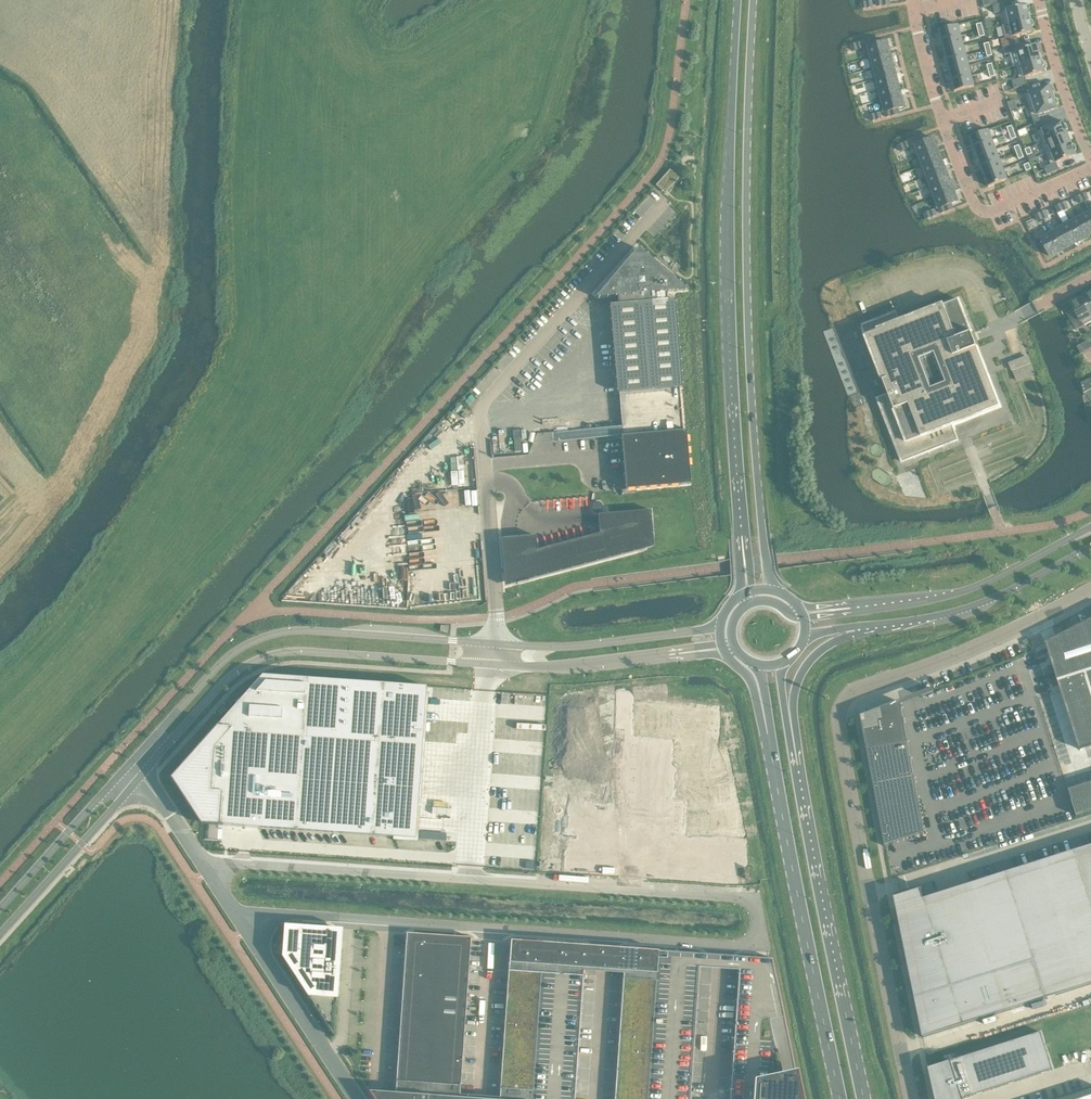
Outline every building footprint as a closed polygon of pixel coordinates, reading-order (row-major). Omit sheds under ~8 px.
[(1000,3),(993,5),(994,13),(1001,11),(1004,24),(1030,18),(1027,5),(1007,10),(1006,2),(1000,3)] [(1005,38),(1000,39),(1002,47),(1016,43),(1014,36),(1033,31),(1032,27),(1034,25),(1033,20),(1031,19),(1030,19),(1030,18),(1004,24),(1002,24),(1005,38)] [(958,24),(938,30),(941,40),(961,35),(958,24)] [(961,35),(941,40),(944,50),(964,45),(961,35)] [(868,46),(865,47),(868,58),(890,52),(887,41),(873,45),(868,46)] [(1016,43),(1002,47),(1005,55),(1009,53),(1013,67),(1015,66),(1015,65),(1040,58),(1037,45),(1017,51),(1016,43)] [(964,45),(944,50),(947,60),(967,55),(964,45)] [(890,52),(868,58),(871,69),(893,63),(890,52)] [(967,55),(947,60),(949,70),(969,65),(967,55)] [(1019,78),(1012,80),(1014,88),(1021,86),(1027,84),(1025,77),(1044,71),(1043,67),(1043,66),(1045,65),(1043,60),(1041,59),(1040,58),(1015,65),(1015,66),(1019,78)] [(893,63),(871,69),(874,80),(896,74),(893,63)] [(969,65),(949,70),(952,81),(972,75),(969,65)] [(896,74),(874,80),(877,90),(899,84),(896,74)] [(972,75),(952,81),(955,91),(975,86),(972,75)] [(899,84),(877,90),(880,101),(901,95),(899,84)] [(1027,84),(1021,86),(1024,93),(1028,105),(1054,96),(1050,84),(1030,91),(1027,84)] [(901,95),(880,101),(883,112),(885,112),(890,110),(904,106),(901,95)] [(1054,96),(1028,105),(1032,117),(1034,124),(1040,122),(1038,115),(1058,108),(1057,105),(1059,103),(1057,98),(1055,98),(1054,98),(1054,96)] [(1040,122),(1034,124),(1037,131),(1042,142),(1067,132),(1066,131),(1067,130),(1068,128),(1066,124),(1064,123),(1063,124),(1062,121),(1042,129),(1040,122)] [(989,129),(970,137),(973,147),(993,140),(989,129)] [(1067,132),(1042,142),(1046,153),(1071,143),(1067,132)] [(915,145),(912,146),(917,157),(938,149),(933,138),(920,143),(915,145)] [(993,140),(973,147),(977,157),(996,149),(993,140)] [(1050,164),(1044,167),(1047,175),(1059,170),(1056,162),(1076,154),(1075,151),(1076,149),(1075,145),(1072,144),(1071,143),(1046,153),(1050,164)] [(938,149),(917,157),(921,167),(942,159),(938,149)] [(996,149),(977,157),(981,166),(1000,159),(996,149)] [(942,159),(921,167),(925,177),(946,169),(942,159)] [(1000,159),(981,166),(984,176),(1004,169),(1000,159)] [(946,169),(925,177),(929,188),(950,180),(946,169)] [(1004,169),(984,176),(988,186),(1008,179),(1004,169)] [(950,180),(929,188),(932,198),(954,190),(950,180)] [(954,190),(932,198),(937,209),(939,208),(944,206),(958,201),(954,190)] [(1079,215),(1090,235),(1090,234),(1090,214),(1089,210),(1079,215)] [(1079,215),(1069,220),(1080,240),(1090,235),(1079,215)] [(1069,220),(1059,225),(1070,245),(1080,240),(1069,220)] [(1059,225),(1050,231),(1060,251),(1070,245),(1059,225)] [(1050,231),(1039,236),(1050,256),(1060,251),(1050,231)] [(687,290),(682,285),(637,248),(595,298),(617,296),(617,304),(610,304),(617,393),(682,387),(674,299),(667,299),(666,292),(687,290)] [(1082,298),(1090,314),(1090,293),(1082,298)] [(548,316),(562,300),(557,295),(542,311),(548,316)] [(1082,298),(1071,304),(1072,306),(1065,310),(1072,323),(1079,319),(1083,326),(1090,321),(1090,314),(1082,298)] [(1000,407),(977,348),(958,299),(900,322),(896,313),(862,326),(888,393),(878,397),(902,461),(958,440),(953,425),(988,411),(1000,407)] [(1081,351),(1090,346),(1090,341),(1090,339),(1078,345),(1081,351)] [(1035,372),(1029,357),(1010,364),(1016,380),(1035,372)] [(845,381),(849,393),(858,389),(853,377),(845,381)] [(686,430),(683,431),(621,436),(625,489),(690,484),(686,430)] [(652,536),(652,534),(650,510),(600,514),(602,533),(537,550),(535,536),(501,538),(504,574),(504,575),(504,576),(505,577),(505,578),(506,579),(507,580),(508,581),(509,582),(511,583),(513,583),(514,583),(516,583),(642,549),(643,549),(645,548),(646,547),(647,547),(648,546),(649,544),(650,543),(651,541),(652,540),(652,539),(652,538),(652,537),(652,536)] [(1045,642),(1079,750),(1090,746),(1090,619),(1045,642)] [(180,769),(172,778),(201,822),(218,823),(218,825),(262,828),(382,836),(415,839),(423,719),(424,698),(425,698),(425,687),(382,683),(305,678),(261,675),(215,726),(179,767),(180,769)] [(900,700),(860,715),(868,756),(884,844),(924,832),(900,700)] [(635,701),(633,735),(680,738),(679,748),(676,748),(675,760),(678,760),(675,797),(687,798),(685,832),(696,833),(696,832),(698,832),(698,833),(719,835),(719,831),(729,832),(728,835),(747,837),(729,749),(717,752),(720,706),(635,701)] [(1068,789),(1076,816),(1090,811),(1090,781),(1068,789)] [(894,897),(894,899),(896,899),(906,932),(901,933),(923,1037),(1090,984),(1090,845),(925,898),(922,888),(894,897)] [(342,928),(284,924),(281,956),(334,1037),(342,928)] [(368,1091),(373,1098),(459,1098),(470,937),(454,936),(428,935),(406,933),(395,1093),(368,1091)] [(583,969),(623,972),(614,1098),(690,1098),(699,966),(700,954),(672,952),(667,951),(664,951),(641,950),(635,949),(633,949),(625,948),(623,948),(616,948),(594,946),(585,946),(574,945),(565,944),(521,941),(510,940),(499,1098),(574,1098),(583,969)] [(739,956),(730,1098),(804,1098),(772,959),(739,956)] [(928,1068),(935,1098),(963,1098),(1052,1070),(1040,1032),(928,1068)]
